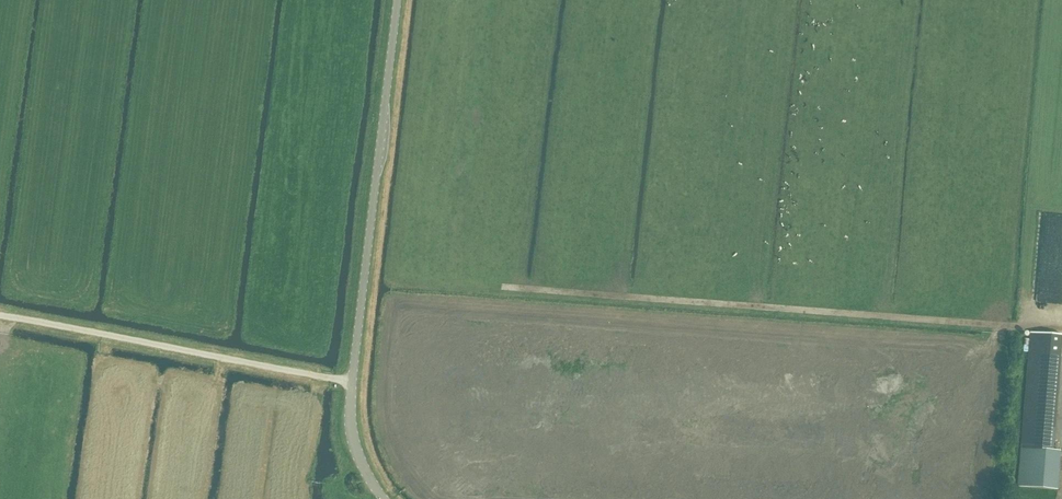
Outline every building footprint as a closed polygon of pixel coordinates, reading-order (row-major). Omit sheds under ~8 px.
[(1053,452),(1060,356),(1029,353),(1021,450),(1053,452)] [(1021,450),(1018,487),(1057,490),(1060,452),(1053,452),(1021,450)]
